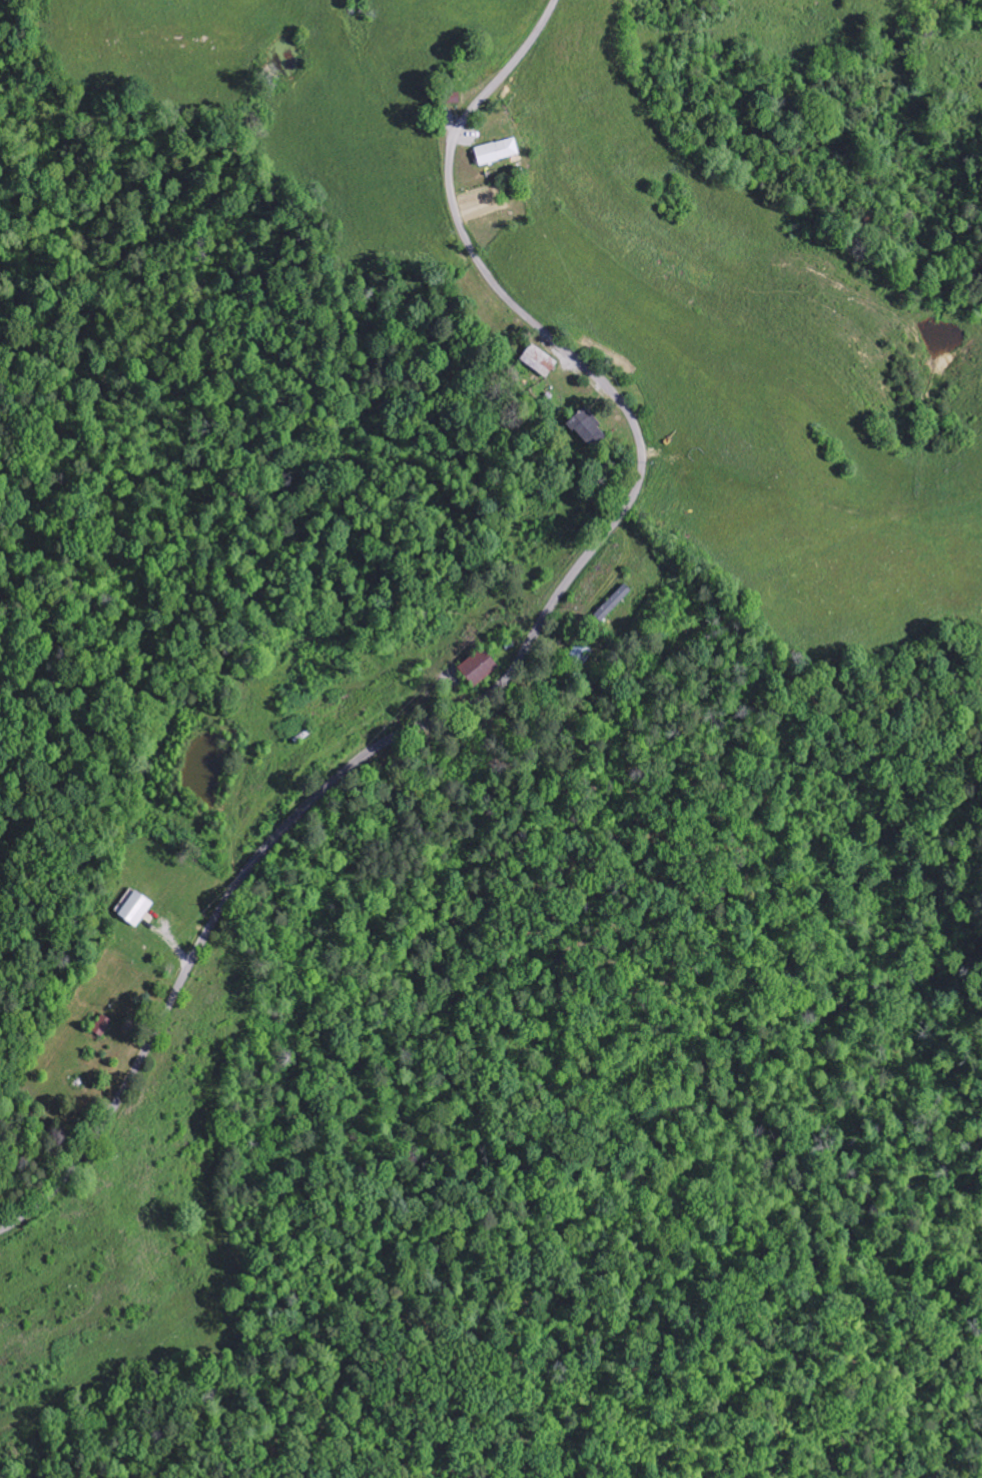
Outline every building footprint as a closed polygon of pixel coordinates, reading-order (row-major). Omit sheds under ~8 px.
[(482,167),(512,159),(507,141),(477,149),(482,167)] [(549,380),(561,363),(534,345),(522,361),(549,380)] [(586,410),(570,425),(594,452),(611,436),(586,410)] [(604,625),(635,592),(626,584),(596,617),(604,625)] [(595,653),(578,646),(573,657),(589,665),(595,653)] [(480,689),(503,668),(485,649),(462,670),(480,689)] [(121,918),(140,929),(156,903),(137,892),(121,918)] [(104,1039),(113,1022),(103,1016),(94,1033),(104,1039)]
